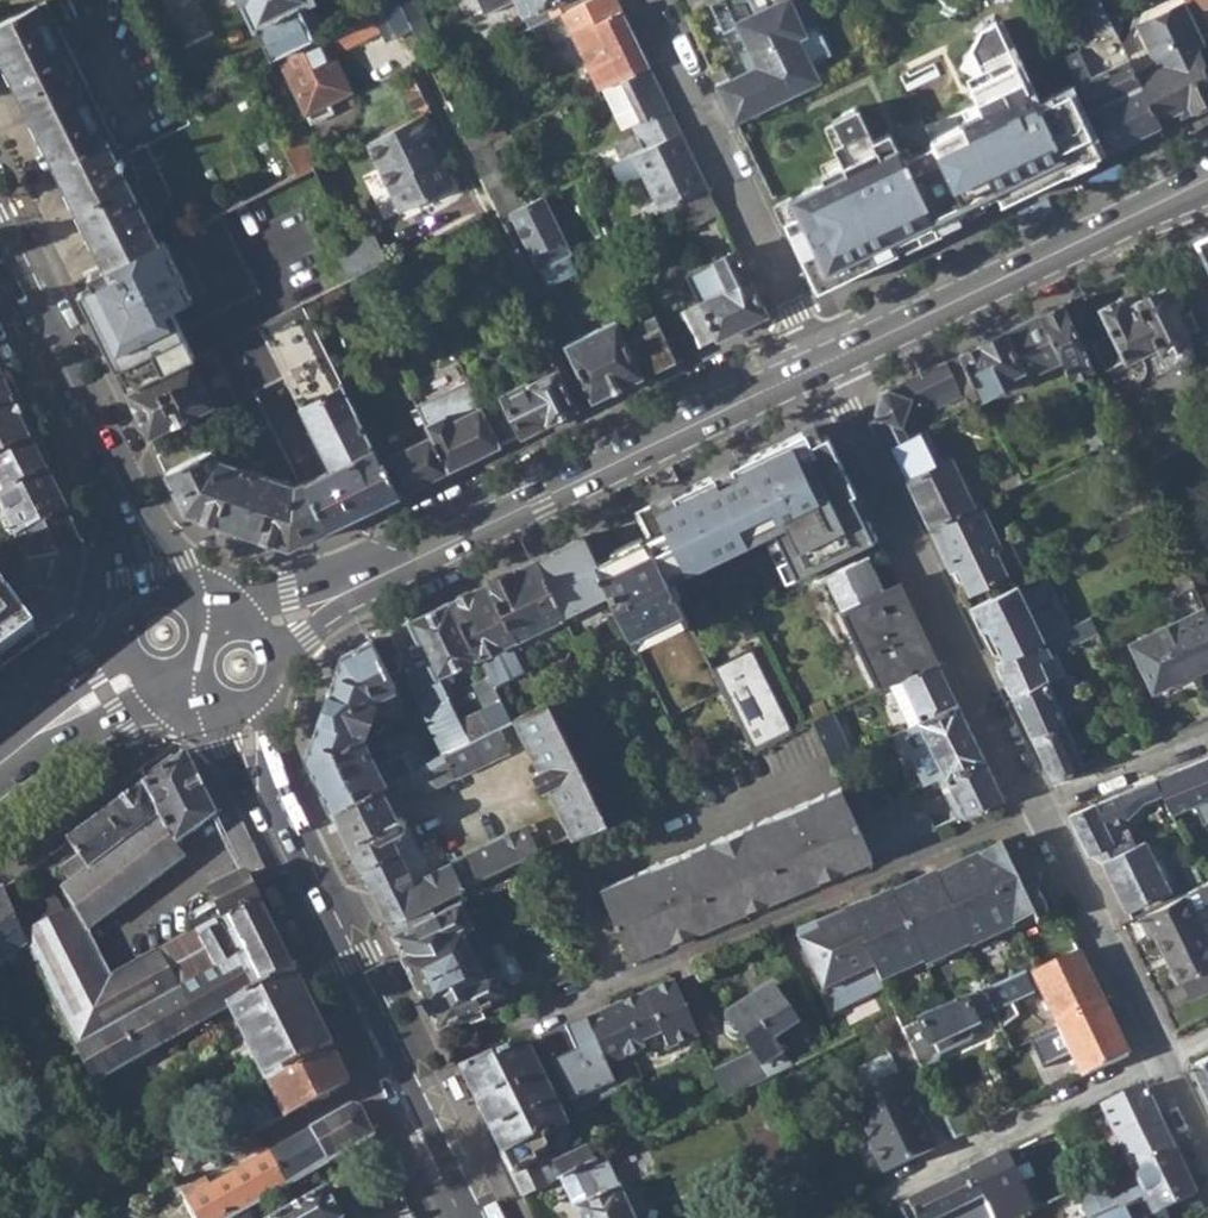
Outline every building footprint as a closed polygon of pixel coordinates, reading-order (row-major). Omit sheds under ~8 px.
[(105,266),(219,211),(301,171),(286,142),(250,67),(183,99),(192,117),(123,150),(50,0),(39,0),(0,20),(0,50),(105,266)] [(275,54),(282,51),(317,35),(301,3),(307,0),(244,0),(258,25),(260,23),(275,54)] [(348,42),(384,26),(390,35),(405,28),(391,0),(388,0),(381,4),(339,23),(348,42)] [(409,19),(422,11),(417,0),(400,0),(409,19)] [(545,18),(581,0),(519,0),(525,12),(538,5),(545,18)] [(621,77),(648,64),(617,0),(597,0),(586,5),(621,77)] [(735,118),(816,78),(808,62),(830,52),(816,24),(803,30),(789,0),(783,0),(739,21),(759,64),(718,84),(735,118)] [(1110,147),(1159,123),(1134,71),(1123,48),(1099,0),(1085,7),(1100,38),(1103,36),(1109,58),(1118,62),(1097,70),(1092,60),(1073,68),(1110,147)] [(1207,100),(1207,77),(1192,44),(1204,39),(1191,11),(1153,28),(1146,38),(1123,48),(1134,71),(1159,123),(1207,100)] [(999,192),(1002,199),(1036,183),(1103,150),(1072,87),(1038,103),(998,19),(983,26),(972,46),(986,75),(971,82),(983,108),(932,135),(935,141),(963,200),(979,192),(983,199),(999,192)] [(282,51),(311,107),(355,86),(328,29),(317,35),(282,51)] [(648,64),(621,77),(641,118),(632,122),(636,132),(614,144),(620,159),(632,153),(680,130),(648,64)] [(407,89),(415,103),(429,97),(417,74),(405,78),(410,87),(407,89)] [(622,127),(632,122),(641,118),(621,77),(603,85),(622,127)] [(825,264),(833,281),(870,263),(970,215),(963,200),(935,141),(911,152),(908,144),(899,148),(890,129),(873,137),(858,104),(832,117),(841,136),(832,141),(842,162),(820,172),(823,180),(792,195),(800,211),(784,219),(809,272),(825,264)] [(377,164),(387,185),(398,180),(410,204),(457,181),(442,150),(436,154),(427,133),(433,130),(436,129),(427,108),(370,136),(382,161),(377,164)] [(442,150),(433,130),(427,133),(436,154),(442,150)] [(641,207),(645,216),(678,199),(707,186),(680,130),(632,153),(654,200),(641,207)] [(286,142),(301,171),(315,163),(320,161),(306,133),(286,142)] [(365,139),(377,164),(382,161),(370,136),(365,139)] [(490,186),(504,214),(512,211),(523,205),(509,177),(490,186)] [(398,210),(410,204),(398,180),(387,185),(398,210)] [(707,186),(678,199),(689,223),(718,210),(707,186)] [(523,205),(512,211),(539,267),(570,252),(571,252),(548,204),(562,197),(558,189),(523,205)] [(784,219),(800,211),(792,195),(776,203),(784,219)] [(78,293),(125,388),(195,354),(183,330),(260,293),(219,211),(105,266),(88,275),(93,285),(78,293)] [(338,247),(351,277),(356,275),(390,258),(375,229),(338,247)] [(1193,239),(1207,269),(1207,232),(1193,239)] [(684,274),(698,302),(714,339),(768,313),(737,249),(684,274)] [(539,286),(547,302),(560,293),(554,280),(577,269),(570,252),(539,267),(546,282),(539,286)] [(817,289),(833,281),(825,264),(809,272),(817,289)] [(1148,359),(1156,375),(1170,368),(1182,368),(1192,361),(1194,351),(1186,331),(1197,326),(1189,308),(1178,313),(1176,307),(1180,301),(1177,293),(1168,293),(1164,284),(1118,305),(1115,299),(1098,307),(1108,331),(1090,339),(1103,368),(1157,345),(1161,352),(1148,359)] [(295,483),(299,481),(249,377),(280,362),(331,466),(305,479),(329,526),(397,493),(380,457),(304,301),(248,328),(213,345),(217,355),(251,428),(241,433),(251,457),(247,456),(242,464),(295,483)] [(698,347),(714,339),(698,302),(681,310),(698,347)] [(1061,357),(1070,377),(1091,367),(1062,303),(1040,314),(1057,350),(1061,357)] [(980,396),(1013,381),(1015,377),(1061,357),(1057,350),(1040,314),(959,353),(980,396)] [(566,342),(594,398),(675,358),(654,316),(631,325),(635,336),(627,342),(615,318),(566,342)] [(195,366),(217,355),(213,345),(195,354),(125,388),(148,436),(212,403),(195,366)] [(503,395),(482,406),(499,443),(578,405),(550,349),(515,365),(524,383),(501,393),(503,395)] [(876,410),(892,445),(895,444),(912,399),(922,402),(934,397),(939,409),(962,399),(964,403),(980,396),(959,353),(880,391),(876,410)] [(13,402),(0,376),(0,409),(13,402)] [(431,433),(448,468),(499,443),(482,406),(469,379),(417,404),(431,433)] [(32,440),(13,402),(0,409),(0,458),(32,440)] [(1102,423),(1094,427),(1102,443),(1115,437),(1109,424),(1102,423)] [(808,426),(635,511),(692,625),(876,538),(827,435),(808,426)] [(932,526),(972,506),(950,459),(935,465),(919,432),(895,444),(892,445),(932,526)] [(380,457),(397,493),(448,468),(431,433),(380,457)] [(48,473),(32,440),(0,458),(0,499),(48,473)] [(157,454),(166,472),(195,457),(186,440),(157,454)] [(229,525),(287,545),(329,526),(305,479),(299,481),(295,483),(242,464),(217,456),(214,447),(195,457),(166,472),(184,509),(229,525)] [(0,499),(0,502),(18,537),(68,512),(48,473),(0,499)] [(990,486),(995,495),(1022,482),(1017,473),(990,486)] [(932,526),(964,594),(1005,574),(993,548),(999,545),(978,503),(972,506),(932,526)] [(24,588),(7,599),(39,642),(74,615),(91,559),(68,512),(18,537),(31,564),(24,588)] [(563,613),(610,589),(596,562),(583,535),(536,557),(563,613)] [(671,716),(725,691),(712,666),(692,625),(648,538),(596,562),(610,589),(671,716)] [(1194,585),(1207,579),(1192,546),(1178,553),(1187,570),(1194,584),(1194,585)] [(489,580),(515,637),(563,613),(536,557),(489,580)] [(1180,590),(1194,584),(1187,570),(1173,577),(1180,590)] [(972,609),(998,664),(1071,628),(1044,573),(972,609)] [(450,599),(477,655),(487,675),(492,684),(529,666),(515,637),(489,580),(450,599)] [(852,635),(878,690),(889,685),(937,662),(899,584),(833,615),(845,639),(852,635)] [(39,642),(7,599),(0,590),(0,670),(39,642)] [(434,667),(437,674),(477,655),(450,599),(411,617),(434,667)] [(1158,701),(1197,683),(1192,672),(1207,664),(1207,613),(1205,606),(1129,643),(1158,701)] [(998,664),(1033,736),(1064,722),(1046,682),(1042,674),(1033,678),(1026,667),(1098,632),(1091,618),(1071,628),(998,664)] [(340,652),(306,754),(333,809),(428,762),(413,733),(384,747),(390,760),(378,766),(362,737),(368,715),(379,719),(400,709),(401,699),(388,672),(398,667),(399,664),(394,653),(398,651),(388,629),(340,652)] [(750,648),(712,666),(725,691),(753,749),(791,730),(750,648)] [(937,662),(889,685),(909,727),(919,723),(958,704),(937,662)] [(422,739),(432,759),(469,741),(442,683),(437,674),(434,667),(421,673),(409,678),(434,733),(422,739)] [(492,684),(487,675),(475,680),(486,704),(471,711),(454,678),(442,683),(469,741),(498,726),(510,719),(492,684)] [(1107,700),(1114,713),(1132,704),(1125,692),(1107,700)] [(547,701),(515,717),(538,767),(536,773),(540,782),(547,784),(571,833),(604,818),(547,701)] [(958,704),(919,723),(946,775),(984,758),(958,704)] [(813,720),(832,764),(851,755),(832,711),(813,720)] [(1033,736),(1055,782),(1094,765),(1091,758),(1081,762),(1064,722),(1033,736)] [(333,809),(360,864),(397,846),(400,855),(418,846),(414,838),(408,826),(404,825),(403,817),(397,815),(389,799),(415,787),(427,790),(509,749),(498,726),(469,741),(432,759),(428,762),(333,809)] [(27,943),(78,1051),(143,1014),(158,1045),(195,1024),(158,952),(109,978),(88,933),(184,858),(175,845),(216,816),(189,763),(184,753),(144,783),(159,815),(123,842),(87,870),(62,890),(74,912),(25,938),(27,943)] [(946,775),(966,816),(1005,800),(984,758),(946,775)] [(1163,797),(1175,822),(1181,819),(1177,813),(1190,806),(1174,772),(1155,780),(1163,797)] [(1155,780),(1140,786),(1129,791),(1134,802),(1135,801),(1146,805),(1163,797),(1155,780)] [(103,813),(123,842),(159,815),(144,783),(103,813)] [(604,885),(633,955),(873,855),(857,821),(842,786),(604,885)] [(1134,802),(1129,791),(1121,794),(1126,805),(1134,802)] [(1121,794),(1071,815),(1088,852),(1098,847),(1105,861),(1147,840),(1142,831),(1130,828),(1122,831),(1118,823),(1132,816),(1126,805),(1121,794)] [(890,807),(905,842),(936,828),(930,815),(919,819),(909,799),(890,807)] [(890,807),(857,821),(873,855),(905,842),(890,807)] [(65,841),(87,870),(123,842),(103,813),(65,841)] [(430,871),(418,846),(400,855),(397,846),(360,864),(388,920),(429,900),(534,850),(530,839),(524,827),(430,871)] [(547,830),(530,839),(534,850),(540,848),(553,842),(547,830)] [(936,874),(970,944),(991,935),(993,938),(1013,929),(1015,932),(1046,918),(1037,895),(1041,874),(1023,838),(936,874)] [(1105,861),(1128,909),(1171,889),(1147,840),(1105,861)] [(1098,847),(1088,852),(1105,861),(1098,847)] [(209,891),(222,917),(258,901),(245,874),(209,891)] [(850,917),(880,981),(900,972),(903,979),(946,959),(945,956),(970,944),(936,874),(847,911),(850,917)] [(1,888),(15,917),(32,907),(17,876),(1,888)] [(27,943),(25,938),(15,917),(1,888),(0,889),(0,969),(0,970),(20,955),(17,950),(27,943)] [(62,890),(32,907),(15,917),(25,938),(74,912),(62,890)] [(1181,983),(1207,970),(1207,938),(1186,892),(1137,916),(1150,941),(1154,939),(1177,985),(1181,983)] [(388,920),(415,975),(490,942),(491,942),(477,915),(469,919),(460,901),(435,912),(429,900),(388,920)] [(158,952),(195,1024),(218,1011),(228,1005),(291,969),(258,901),(222,917),(231,935),(226,938),(214,921),(158,952)] [(806,927),(810,935),(850,917),(847,911),(806,927)] [(796,933),(796,936),(831,1011),(883,987),(880,981),(850,917),(810,935),(806,927),(796,933)] [(415,975),(443,1033),(486,1016),(480,1003),(504,991),(494,970),(501,967),(490,942),(415,975)] [(1032,972),(1058,1025),(1103,1002),(1077,951),(1032,972)] [(228,1005),(266,1082),(329,1046),(291,969),(228,1005)] [(1181,983),(1190,1001),(1207,992),(1207,970),(1181,983)] [(1025,975),(904,1032),(922,1071),(944,1060),(942,1056),(974,1042),(968,1029),(977,1025),(975,1020),(1034,994),(1025,975)] [(632,1065),(625,1051),(643,1043),(640,1036),(658,1028),(669,1051),(700,1037),(673,982),(586,1017),(607,1062),(613,1074),(632,1065)] [(772,987),(729,1015),(730,1017),(727,1027),(730,1034),(737,1039),(745,1039),(753,1051),(770,1077),(791,1067),(772,1040),(796,1023),(772,987)] [(1058,1025),(1083,1077),(1128,1055),(1103,1002),(1058,1025)] [(78,1051),(92,1083),(158,1045),(143,1014),(78,1051)] [(849,1096),(885,1173),(935,1148),(907,1088),(926,1079),(922,1071),(904,1032),(896,1015),(876,1025),(898,1072),(849,1096)] [(586,1017),(554,1031),(576,1076),(607,1062),(586,1017)] [(584,1092),(576,1076),(554,1031),(539,1037),(569,1098),(584,1092)] [(560,1179),(591,1164),(585,1151),(558,1164),(545,1137),(566,1127),(525,1043),(461,1069),(524,1197),(560,1179)] [(239,1097),(258,1133),(347,1082),(329,1046),(266,1082),(239,1097)] [(716,1070),(729,1097),(755,1084),(770,1077),(753,1051),(716,1070)] [(1192,1067),(1207,1099),(1207,1060),(1192,1067)] [(641,1084),(632,1065),(613,1074),(621,1092),(641,1084)] [(448,1080),(459,1102),(467,1099),(455,1076),(451,1078),(448,1080)] [(1102,1108),(1132,1169),(1173,1149),(1144,1088),(1102,1108)] [(943,1114),(954,1139),(972,1131),(960,1106),(943,1114)] [(349,1107),(309,1130),(327,1165),(375,1139),(360,1107),(349,1107)] [(286,1189),(327,1165),(309,1130),(267,1154),(286,1189)] [(1076,1196),(1086,1217),(1142,1217),(1174,1203),(1195,1193),(1186,1176),(1178,1179),(1174,1172),(1183,1167),(1173,1149),(1132,1169),(1142,1191),(1115,1203),(1105,1183),(1076,1196)] [(998,1197),(1022,1186),(1011,1161),(1018,1158),(1014,1150),(970,1171),(989,1211),(992,1217),(1008,1217),(998,1197)] [(192,1217),(234,1217),(286,1189),(267,1154),(184,1202),(192,1217)] [(579,1217),(634,1217),(605,1157),(591,1164),(560,1179),(579,1217)] [(1084,1173),(1089,1184),(1103,1177),(1121,1169),(1116,1158),(1084,1173)] [(1186,1176),(1183,1167),(1174,1172),(1178,1179),(1186,1176)] [(414,1192),(403,1170),(395,1173),(406,1196),(410,1194),(414,1192)] [(989,1211),(970,1171),(906,1202),(914,1217),(955,1217),(953,1213),(973,1203),(979,1215),(989,1211)] [(1089,1184),(1073,1191),(1076,1196),(1105,1183),(1103,1177),(1089,1184)] [(325,1192),(279,1217),(339,1217),(325,1192)] [(1206,1216),(1195,1193),(1174,1203),(1142,1217),(1202,1217),(1206,1216)] [(906,1202),(899,1205),(905,1217),(914,1217),(906,1202)]
